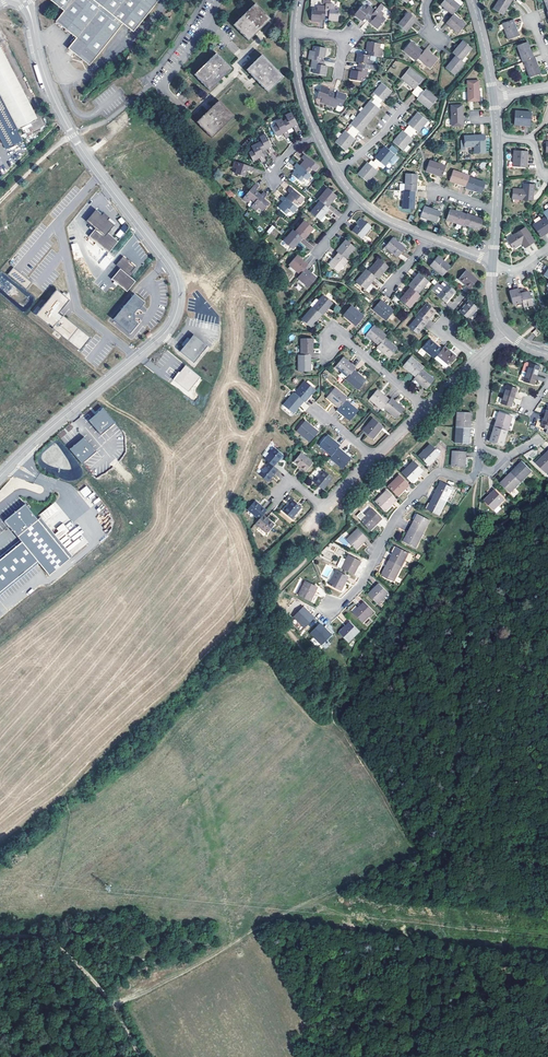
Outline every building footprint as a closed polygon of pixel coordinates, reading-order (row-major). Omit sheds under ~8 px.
[(64,11),(55,21),(76,38),(68,48),(90,66),(123,24),(133,32),(158,1),(157,0),(50,0),(64,11)] [(440,5),(453,15),(453,14),(463,2),(460,0),(444,0),(440,5)] [(493,9),(503,15),(508,6),(512,0),(511,0),(498,0),(493,9)] [(326,3),(325,6),(325,15),(328,16),(328,19),(338,20),(339,9),(334,8),(334,4),(326,3)] [(255,4),(233,25),(248,41),(257,32),(270,19),(255,4)] [(370,17),(375,11),(368,5),(366,8),(362,5),(355,14),(362,21),(364,18),(367,20),(370,17)] [(325,15),(325,6),(317,6),(317,9),(312,9),(311,21),(320,21),(321,19),(325,19),(325,15)] [(375,11),(370,17),(372,20),(370,23),(378,29),(385,20),(381,17),(384,14),(377,8),(375,11)] [(408,12),(398,24),(407,31),(417,19),(408,12)] [(465,25),(453,14),(453,15),(446,23),(453,29),(458,33),(465,25)] [(502,24),(508,40),(518,36),(516,28),(513,20),(502,24)] [(403,50),(416,61),(418,58),(423,52),(416,46),(411,41),(403,50)] [(458,46),(452,53),(455,56),(461,60),(472,48),(463,41),(458,46)] [(368,55),(370,55),(381,57),(382,49),(379,48),(379,44),(368,42),(366,51),(369,52),(368,55)] [(517,46),(522,62),(524,61),(533,58),(530,50),(527,42),(517,46)] [(18,130),(38,119),(0,45),(0,95),(18,130)] [(308,59),(312,60),(321,61),(322,57),(324,58),(326,48),(314,46),(313,51),(310,50),(308,59)] [(432,55),(425,49),(423,52),(418,58),(430,68),(438,60),(432,55)] [(216,53),(194,75),(209,91),(222,78),(232,69),(216,53)] [(359,67),(368,69),(376,70),(376,66),(371,65),(372,61),(369,60),(370,55),(368,55),(358,53),(357,63),(360,64),(359,67)] [(261,55),(246,70),(253,78),(268,92),(284,77),(261,55)] [(461,60),(455,56),(450,63),(445,68),(454,75),(464,63),(461,60)] [(538,67),(534,57),(533,58),(524,61),(530,78),(540,74),(538,67)] [(321,61),(312,60),(311,68),(314,69),(314,74),(325,75),(327,66),(323,65),(324,61),(321,61)] [(359,67),(356,67),(355,70),(352,70),(350,79),(362,81),(363,77),(366,77),(368,69),(359,67)] [(412,92),(415,95),(421,88),(417,85),(423,79),(409,68),(401,78),(405,82),(414,89),(412,92)] [(467,81),(468,101),(478,100),(478,90),(478,81),(467,81)] [(375,94),(372,97),(374,99),(379,103),(382,100),(383,101),(388,96),(391,91),(381,83),(373,93),(375,94)] [(320,102),(328,105),(332,93),(329,91),(330,89),(321,86),(317,97),(316,99),(316,102),(317,104),(319,105),(320,102)] [(424,91),(421,88),(415,95),(418,98),(417,99),(423,105),(428,109),(437,99),(425,89),(424,91)] [(336,94),(332,93),(328,105),(336,108),(338,104),(342,106),(346,95),(337,91),(336,94)] [(0,95),(0,138),(6,149),(23,140),(18,130),(0,95)] [(370,101),(360,112),(370,121),(375,115),(380,109),(379,108),(381,105),(379,103),(374,99),(372,102),(370,101)] [(196,123),(212,138),(234,117),(218,101),(211,108),(196,123)] [(461,105),(451,106),(451,125),(462,125),(462,114),(461,105)] [(515,111),(514,125),(520,125),(520,124),(529,125),(530,112),(515,111)] [(366,126),(370,121),(360,112),(350,124),(352,126),(349,129),(356,135),(359,131),(360,132),(366,126)] [(409,125),(406,128),(413,134),(416,131),(418,132),(427,121),(417,112),(413,117),(408,124),(409,125)] [(293,131),(292,128),(293,128),(295,132),(300,129),(291,113),(285,115),(287,119),(283,121),(289,134),(293,131)] [(290,136),(289,134),(283,121),(281,119),(275,122),(277,126),(273,128),(277,137),(283,134),(285,138),(290,136)] [(397,136),(393,142),(403,150),(412,139),(411,137),(413,134),(406,128),(403,131),(402,130),(397,136)] [(354,138),(356,135),(349,129),(347,132),(345,130),(335,142),(345,150),(349,145),(355,139),(354,138)] [(257,144),(262,153),(266,150),(267,149),(270,153),(274,151),(265,134),(259,137),(261,141),(257,144)] [(484,136),(464,136),(464,140),(461,140),(461,143),(464,143),(465,146),(474,146),(474,153),(484,153),(484,136)] [(261,163),(266,161),(262,153),(257,144),(251,147),(253,150),(249,153),(253,162),(258,159),(259,159),(261,163)] [(378,166),(380,168),(383,164),(385,166),(389,161),(391,164),(394,164),(399,158),(384,146),(380,151),(375,158),(376,159),(373,162),(378,166)] [(527,152),(514,150),(512,166),(525,167),(526,158),(526,157),(527,157),(527,152)] [(300,166),(308,173),(311,169),(314,172),(319,167),(304,155),(301,158),(304,160),(300,166)] [(373,162),(371,160),(368,163),(368,162),(362,168),(358,174),(367,182),(377,170),(375,169),(378,166),(373,162)] [(442,177),(446,166),(429,160),(425,171),(434,174),(442,177)] [(252,172),(253,168),(235,162),(233,168),(237,169),(235,174),(245,177),(247,171),(252,172)] [(311,175),(308,173),(300,166),(297,163),(294,167),(297,170),(292,175),(300,182),(304,178),(307,181),(311,175)] [(469,177),(469,176),(453,170),(449,181),(458,184),(465,186),(469,177)] [(415,191),(416,191),(417,174),(406,173),(405,190),(415,191)] [(465,186),(465,188),(473,190),(481,193),(485,182),(469,177),(465,186)] [(251,200),(255,203),(261,195),(256,191),(258,187),(255,184),(243,199),(248,203),(251,200)] [(523,189),(513,189),(512,198),(532,200),(533,185),(524,184),(524,186),(523,189)] [(290,194),(286,198),(294,205),(297,201),(300,204),(305,199),(290,187),(287,190),(291,193),(290,194)] [(225,191),(230,198),(234,195),(229,188),(225,191)] [(328,207),(332,201),(336,195),(328,188),(318,199),(320,201),(328,207)] [(405,190),(403,190),(402,208),(414,208),(414,200),(415,191),(405,190)] [(261,195),(255,203),(251,207),(256,211),(259,208),(262,211),(269,203),(264,200),(264,199),(267,195),(263,192),(261,195)] [(294,205),(286,198),(283,196),(280,199),(283,202),(278,208),(286,214),(287,214),(290,217),(291,216),(297,208),(294,205)] [(328,207),(320,201),(311,212),(320,220),(324,214),(325,215),(329,209),(328,207)] [(424,206),(420,217),(436,222),(440,211),(424,206)] [(96,229),(89,236),(109,252),(118,241),(108,232),(114,225),(108,219),(110,217),(104,213),(103,215),(96,209),(86,221),(96,229)] [(446,220),(462,225),(463,224),(466,215),(460,212),(450,209),(446,220)] [(472,215),(467,213),(466,215),(463,224),(479,230),(483,219),(472,215)] [(546,216),(541,220),(535,223),(532,225),(540,236),(547,231),(547,230),(547,220),(546,216)] [(302,238),(304,239),(309,233),(313,227),(305,220),(295,232),(302,238)] [(354,229),(363,236),(371,227),(362,220),(359,224),(358,226),(357,225),(354,229)] [(124,224),(115,234),(120,238),(129,228),(124,224)] [(270,234),(275,227),(272,225),(267,232),(270,234)] [(525,228),(508,239),(514,248),(520,244),(522,243),(524,247),(533,241),(525,228)] [(295,232),(293,230),(284,241),(292,248),(297,243),(302,238),(295,232)] [(397,257),(407,246),(402,242),(401,243),(399,241),(398,242),(393,237),(385,246),(397,257)] [(340,247),(337,251),(338,252),(346,258),(355,247),(346,239),(341,244),(342,244),(340,247)] [(339,271),(348,260),(346,258),(338,252),(333,257),(334,258),(329,264),(339,271)] [(117,284),(127,292),(135,281),(130,277),(133,274),(131,272),(135,267),(130,263),(127,260),(123,256),(115,265),(120,268),(111,279),(114,281),(117,284)] [(289,265),(300,273),(305,267),(308,264),(302,260),(296,256),(289,265)] [(442,276),(449,267),(442,261),(443,260),(437,256),(430,265),(442,276)] [(376,277),(377,278),(383,271),(388,266),(379,258),(368,271),(376,277)] [(13,267),(7,274),(26,290),(32,282),(13,267)] [(312,273),(305,267),(300,273),(297,276),(309,287),(317,278),(311,273),(312,273)] [(356,281),(364,289),(369,283),(370,282),(371,283),(376,277),(368,271),(366,269),(356,281)] [(465,270),(458,279),(465,284),(470,288),(477,279),(465,270)] [(413,280),(408,285),(411,288),(418,293),(428,281),(419,273),(414,279),(414,280),(413,280)] [(437,294),(446,283),(443,281),(440,285),(437,282),(431,289),(437,294)] [(437,294),(437,295),(445,302),(449,298),(455,291),(446,283),(437,294)] [(522,302),(518,289),(517,284),(513,285),(514,289),(513,290),(509,291),(513,304),(522,302)] [(409,307),(420,295),(418,293),(411,288),(406,293),(405,295),(404,294),(400,300),(409,307)] [(523,288),(518,289),(522,302),(523,307),(533,304),(529,291),(525,292),(524,292),(523,288)] [(57,289),(36,315),(49,326),(50,325),(53,327),(52,328),(80,351),(91,338),(63,315),(62,316),(59,313),(70,300),(57,289)] [(134,293),(113,319),(130,333),(138,323),(133,319),(133,314),(137,309),(139,309),(145,302),(134,293)] [(324,294),(313,307),(321,315),(327,307),(329,309),(333,303),(324,294)] [(381,300),(373,309),(385,320),(393,311),(386,305),(387,305),(381,300)] [(464,305),(459,311),(468,319),(477,307),(469,300),(464,305)] [(418,315),(426,322),(435,310),(426,303),(417,314),(418,315)] [(351,321),(356,325),(364,316),(351,305),(344,313),(351,320),(351,321)] [(317,320),(321,315),(313,307),(311,306),(301,319),(310,327),(316,319),(317,320)] [(426,322),(418,315),(408,327),(417,334),(423,328),(427,323),(426,322)] [(373,340),(378,345),(385,338),(386,336),(374,325),(366,334),(372,338),(373,339),(373,340)] [(184,346),(180,351),(194,362),(207,346),(193,335),(189,340),(184,346)] [(311,354),(312,354),(312,345),(312,344),(313,344),(313,338),(300,337),(300,354),(311,354)] [(397,348),(385,338),(378,345),(377,347),(383,351),(384,352),(383,353),(389,358),(397,348)] [(423,348),(434,358),(441,349),(430,340),(423,348)] [(450,351),(444,346),(441,349),(434,358),(445,368),(448,365),(455,356),(450,351)] [(310,363),(311,354),(300,354),(298,354),(297,370),(310,370),(310,363)] [(410,371),(415,376),(421,369),(423,367),(411,356),(403,365),(409,370),(410,371)] [(342,358),(335,367),(347,377),(353,370),(355,367),(350,363),(349,364),(348,363),(342,358)] [(539,366),(529,363),(526,362),(524,363),(522,370),(526,372),(536,375),(539,366)] [(201,377),(186,365),(174,379),(189,392),(201,377)] [(434,379),(421,369),(415,376),(414,378),(420,382),(421,383),(420,384),(426,389),(434,379)] [(360,376),(353,370),(347,377),(345,379),(358,390),(366,380),(360,376)] [(534,381),(536,375),(526,372),(524,377),(523,381),(533,384),(534,381)] [(304,401),(305,401),(309,396),(315,389),(305,381),(295,393),(304,401)] [(506,385),(503,394),(513,397),(515,392),(516,388),(506,385)] [(345,400),(347,398),(335,387),(326,397),(332,402),(339,408),(345,400)] [(383,407),(389,400),(384,395),(383,396),(382,395),(376,390),(369,399),(381,409),(383,407)] [(295,393),(294,392),(284,405),(293,413),(298,407),(304,401),(295,393)] [(511,407),(513,397),(503,394),(500,403),(511,407)] [(389,400),(383,407),(396,418),(404,409),(398,404),(397,404),(390,399),(389,400)] [(339,408),(337,410),(343,415),(350,420),(358,411),(345,400),(339,408)] [(116,423),(103,408),(98,413),(99,414),(90,422),(101,435),(116,423)] [(496,420),(494,426),(507,431),(511,416),(493,410),(491,418),(496,420)] [(457,412),(456,427),(470,428),(470,420),(471,413),(457,412)] [(99,414),(98,413),(89,421),(90,422),(99,414)] [(373,418),(362,430),(372,439),(383,426),(373,418)] [(311,426),(304,421),(296,430),(309,441),(317,431),(311,426)] [(502,445),(507,431),(494,426),(492,433),(489,441),(502,445)] [(456,427),(455,442),(468,444),(470,428),(456,427)] [(338,448),(339,446),(334,441),(327,435),(319,445),(331,455),(338,448)] [(76,447),(86,439),(85,437),(75,445),(76,447)] [(97,452),(86,439),(76,447),(75,445),(70,450),(83,464),(97,452)] [(429,444),(418,455),(428,465),(439,454),(429,444)] [(269,462),(273,466),(278,460),(283,454),(274,447),(264,458),(269,462)] [(331,455),(330,457),(342,468),(350,458),(344,453),(338,448),(331,455)] [(453,451),(452,466),(465,467),(466,452),(453,451)] [(547,471),(547,454),(547,452),(536,463),(546,473),(547,471)] [(301,453),(294,461),(299,465),(305,471),(312,463),(301,453)] [(413,461),(402,472),(411,482),(416,478),(422,471),(413,461)] [(517,467),(512,472),(521,482),(532,471),(522,461),(517,467)] [(273,466),(269,462),(259,474),(268,481),(271,477),(278,470),(273,466)] [(317,478),(314,482),(323,489),(332,478),(323,471),(317,478)] [(515,489),(521,482),(512,472),(506,478),(501,483),(510,493),(515,489)] [(398,475),(388,486),(397,496),(408,485),(398,475)] [(441,482),(434,496),(447,502),(454,488),(441,482)] [(86,486),(80,491),(85,498),(92,492),(86,486)] [(518,492),(515,489),(510,493),(514,497),(518,492)] [(386,490),(375,501),(385,511),(396,500),(386,490)] [(495,490),(484,501),(494,510),(505,500),(495,490)] [(434,496),(427,510),(439,516),(447,502),(434,496)] [(247,508),(258,519),(259,519),(262,514),(266,510),(260,505),(254,500),(247,508)] [(292,500),(283,511),(291,518),(301,507),(292,500)] [(0,559),(0,592),(37,561),(39,563),(49,575),(70,558),(38,520),(25,504),(4,521),(8,526),(20,540),(22,542),(0,559)] [(370,529),(380,518),(371,509),(360,519),(370,529)] [(255,523),(267,533),(274,524),(268,519),(262,514),(259,519),(258,519),(255,523)] [(415,520),(411,528),(423,534),(430,520),(418,514),(415,520)] [(38,520),(70,558),(72,556),(40,518),(38,520)] [(357,528),(346,539),(356,549),(367,538),(357,528)] [(416,548),(423,534),(411,528),(408,534),(404,542),(416,548)] [(22,542),(20,540),(0,556),(0,559),(22,542)] [(397,547),(390,561),(402,567),(409,553),(397,547)] [(348,554),(346,559),(344,562),(340,560),(338,566),(344,570),(347,571),(353,574),(360,561),(348,554)] [(0,592),(0,595),(39,563),(37,561),(0,592)] [(390,561),(383,575),(395,581),(402,567),(390,561)] [(335,570),(328,584),(341,590),(348,576),(335,570)] [(305,581),(298,594),(310,601),(317,587),(305,581)] [(380,583),(368,594),(378,604),(389,593),(380,583)] [(365,602),(354,613),(363,623),(374,612),(365,602)] [(303,606),(293,616),(304,627),(314,617),(309,612),(303,606)] [(343,622),(347,619),(341,613),(338,615),(343,622)] [(351,622),(340,633),(349,642),(360,631),(351,622)] [(320,624),(310,633),(321,644),(331,634),(320,624)]
